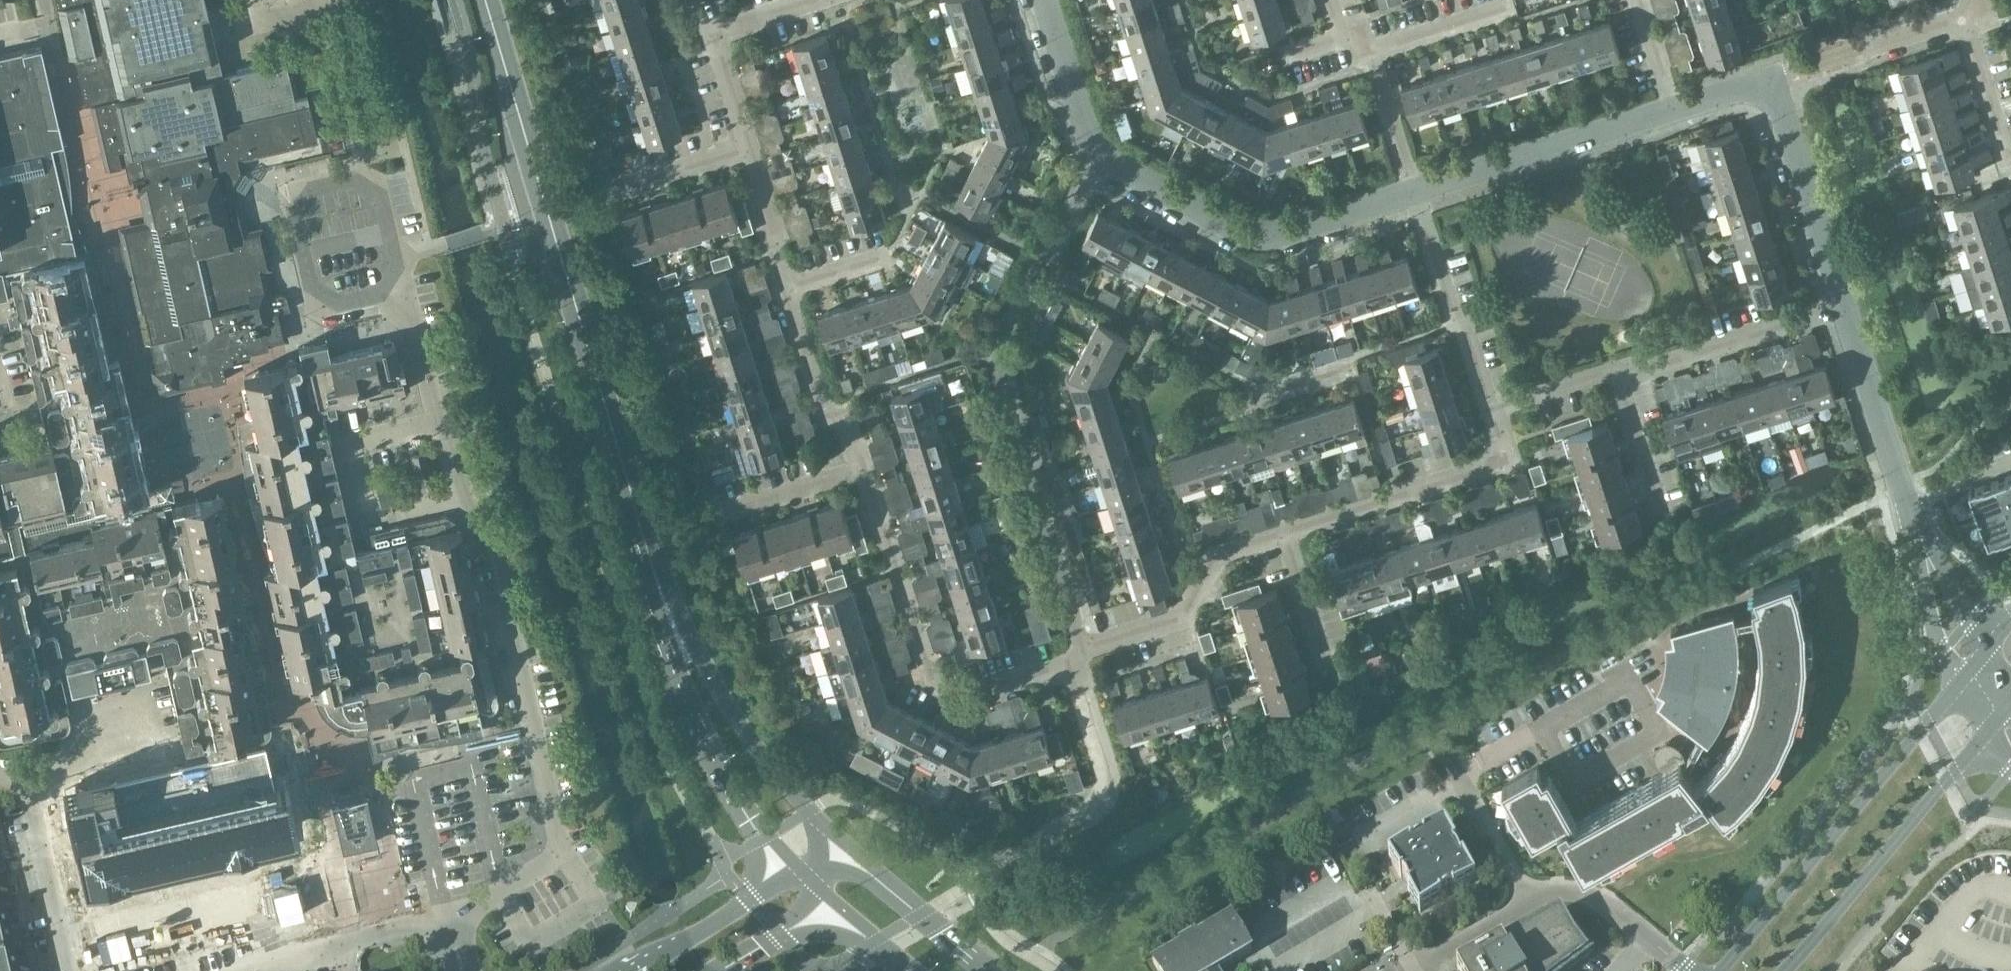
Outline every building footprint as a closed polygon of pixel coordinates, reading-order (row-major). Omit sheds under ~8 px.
[(68,58),(74,56),(77,72),(77,73),(85,104),(85,106),(91,104),(102,152),(102,153),(106,169),(130,164),(134,178),(133,178),(133,180),(133,181),(133,182),(134,183),(137,195),(138,195),(144,194),(151,224),(144,226),(138,227),(137,227),(136,228),(134,228),(127,229),(126,230),(124,230),(128,246),(124,247),(127,264),(131,263),(135,278),(131,279),(135,295),(139,294),(142,310),(138,310),(146,342),(149,342),(156,368),(152,369),(157,394),(182,388),(182,384),(192,382),(193,382),(211,378),(212,383),(226,380),(224,373),(231,362),(238,360),(249,358),(253,351),(269,348),(267,340),(282,337),(277,313),(290,310),(287,297),(282,294),(281,294),(273,296),(265,297),(258,267),(266,265),(259,232),(243,236),(242,232),(239,220),(235,221),(231,206),(240,204),(236,189),(236,185),(243,173),(244,171),(241,155),(256,151),(257,155),(273,152),(272,147),(317,137),(314,123),(308,96),(307,96),(295,99),(293,93),(297,92),(294,75),(289,76),(285,56),(268,59),(269,65),(254,68),(253,63),(236,67),(237,72),(223,76),(218,57),(215,41),(232,37),(230,29),(227,17),(225,7),(224,3),(212,6),(207,7),(205,0),(55,0),(68,58)] [(614,28),(647,18),(643,4),(645,4),(644,0),(625,0),(607,6),(614,28)] [(955,20),(987,10),(984,0),(948,0),(955,20)] [(1160,18),(1154,0),(1136,0),(1120,5),(1127,29),(1160,18)] [(1279,5),(1278,0),(1242,0),(1247,16),(1279,5)] [(1695,16),(1728,5),(1727,0),(1690,0),(1695,16)] [(1858,1),(1847,4),(1850,16),(1861,13),(1858,1)] [(1172,14),(1183,11),(1180,2),(1169,5),(1172,14)] [(1588,3),(1579,6),(1583,17),(1592,14),(1588,3)] [(1004,4),(987,10),(955,20),(962,42),(994,32),(990,18),(1007,13),(1004,4)] [(1279,5),(1247,16),(1254,39),(1287,29),(1279,5)] [(1695,16),(1703,38),(1736,28),(1728,5),(1695,16)] [(568,8),(557,12),(560,20),(571,17),(568,8)] [(1315,20),(1312,10),(1301,14),(1304,24),(1315,20)] [(1565,10),(1556,13),(1560,24),(1569,21),(1565,10)] [(1183,11),(1172,14),(1175,23),(1186,19),(1183,11)] [(1667,25),(1678,21),(1675,12),(1664,16),(1667,25)] [(622,51),(654,41),(654,40),(650,27),(652,26),(649,17),(647,18),(614,28),(622,51)] [(1543,17),(1533,21),(1537,32),(1546,29),(1543,17)] [(1160,18),(1127,29),(1134,51),(1167,41),(1160,18)] [(1610,21),(1587,29),(1597,61),(1620,54),(1610,21)] [(1678,21),(1667,25),(1670,33),(1681,30),(1678,21)] [(1520,25),(1511,28),(1514,39),(1523,36),(1520,25)] [(1011,27),(994,32),(962,42),(969,65),(1002,55),(997,41),(1014,36),(1011,27)] [(1703,38),(1710,62),(1743,51),(1741,45),(1736,28),(1703,38)] [(1597,61),(1587,29),(1564,36),(1574,68),(1597,61)] [(575,31),(564,34),(567,43),(578,39),(575,31)] [(1497,32),(1488,35),(1491,46),(1500,43),(1497,32)] [(831,33),(796,44),(804,68),(837,58),(837,57),(832,43),(835,43),(831,33)] [(1574,68),(1564,36),(1541,43),(1551,76),(1574,68)] [(622,51),(629,74),(662,64),(661,63),(657,50),(660,50),(656,40),(654,40),(654,41),(622,51)] [(1474,40),(1465,43),(1468,54),(1478,51),(1474,40)] [(1170,50),(1167,41),(1134,51),(1142,74),(1175,63),(1187,60),(1198,56),(1195,47),(1184,51),(1183,46),(1170,50)] [(1551,76),(1541,43),(1518,51),(1528,83),(1551,76)] [(48,171),(49,159),(49,147),(62,145),(64,144),(41,45),(0,54),(0,296),(15,293),(11,276),(20,274),(19,268),(66,257),(75,255),(77,254),(69,223),(68,224),(48,171)] [(1451,47),(1442,50),(1446,61),(1455,58),(1451,47)] [(1018,49),(1002,55),(969,65),(976,88),(1009,78),(1009,77),(1004,64),(1021,58),(1018,49)] [(1905,88),(1944,76),(1941,65),(1960,59),(1957,49),(1899,67),(1905,88)] [(1528,83),(1518,51),(1495,58),(1505,90),(1528,83)] [(1228,53),(1220,56),(1222,63),(1230,61),(1228,53)] [(583,54),(571,58),(574,67),(586,63),(583,54)] [(1428,54),(1419,57),(1423,68),(1432,65),(1428,54)] [(1198,56),(1187,60),(1189,69),(1201,65),(1198,56)] [(804,68),(811,91),(844,81),(844,80),(839,66),(842,65),(839,57),(837,57),(837,58),(804,68)] [(743,62),(746,71),(757,68),(754,58),(743,62)] [(1505,90),(1495,58),(1472,65),(1483,97),(1505,90)] [(1690,58),(1679,62),(1682,71),(1693,67),(1690,58)] [(1105,61),(1097,63),(1100,72),(1108,70),(1105,61)] [(664,62),(661,63),(662,64),(629,74),(634,89),(623,93),(626,100),(636,97),(669,87),(669,86),(665,73),(667,72),(664,62)] [(1405,62),(1396,65),(1397,68),(1399,76),(1409,73),(1405,62)] [(1142,74),(1149,97),(1182,87),(1175,63),(1142,74)] [(1483,97),(1472,65),(1449,72),(1460,105),(1483,97)] [(1397,68),(1389,70),(1394,84),(1401,82),(1399,76),(1397,68)] [(1912,107),(1950,95),(1947,84),(1966,78),(1964,70),(1944,76),(1905,88),(1912,107)] [(1209,86),(1215,75),(1206,71),(1200,82),(1209,86)] [(1026,72),(1009,77),(1009,78),(976,88),(983,111),(1016,100),(1012,87),(1029,82),(1026,72)] [(1427,80),(1437,112),(1460,105),(1449,72),(1427,80)] [(1215,75),(1209,86),(1217,91),(1223,80),(1215,75)] [(590,76),(578,80),(582,89),(593,86),(590,76)] [(934,79),(932,79),(936,92),(938,91),(945,89),(942,76),(934,79)] [(851,104),(851,103),(846,89),(849,88),(846,80),(844,80),(844,81),(811,91),(818,114),(851,104)] [(1437,112),(1427,80),(1403,87),(1413,120),(1437,112)] [(1537,90),(1534,81),(1528,83),(1531,92),(1537,90)] [(1328,86),(1332,98),(1341,95),(1337,83),(1328,86)] [(593,86),(582,89),(585,98),(598,94),(595,85),(593,86)] [(671,86),(669,86),(669,87),(636,97),(643,120),(676,109),(672,96),(674,95),(671,86)] [(1332,98),(1328,86),(1319,89),(1323,100),(1332,98)] [(1187,128),(1203,98),(1182,87),(1149,97),(1147,97),(1152,113),(1165,120),(1166,117),(1187,128)] [(1855,88),(1849,90),(1851,96),(1857,94),(1855,88)] [(1970,89),(1950,95),(1912,107),(1918,127),(1957,115),(1953,104),(1973,98),(1970,89)] [(1252,109),(1257,98),(1249,94),(1243,104),(1252,109)] [(757,108),(769,104),(766,95),(755,99),(757,108)] [(983,111),(991,134),(1023,123),(1019,110),(1036,104),(1033,95),(1016,100),(983,111)] [(1118,101),(1124,127),(1138,125),(1132,98),(1118,101)] [(1203,98),(1187,128),(1209,139),(1225,109),(1203,98)] [(1257,98),(1252,109),(1259,113),(1265,102),(1257,98)] [(1283,101),(1287,112),(1295,109),(1292,98),(1283,101)] [(597,100),(586,103),(589,112),(600,109),(597,100)] [(1287,112),(1283,101),(1274,104),(1278,115),(1287,112)] [(1360,102),(1336,109),(1346,142),(1370,134),(1360,102)] [(825,137),(858,126),(854,113),(856,112),(853,103),(851,103),(851,104),(818,114),(825,137)] [(769,104),(757,108),(760,117),(772,113),(769,104)] [(676,109),(643,120),(651,144),(684,133),(679,119),(681,118),(678,108),(676,109)] [(1924,146),(1963,134),(1959,123),(1979,117),(1976,108),(1957,115),(1918,127),(1924,146)] [(1230,150),(1246,120),(1225,109),(1209,139),(1230,150)] [(1346,142),(1336,109),(1313,116),(1324,149),(1346,142)] [(1047,117),(1039,119),(1040,124),(1041,127),(1051,124),(1049,116),(1047,117)] [(1290,123),(1301,156),(1324,149),(1313,116),(1290,123)] [(1246,120),(1230,150),(1250,161),(1251,162),(1267,131),(1246,120)] [(605,122),(593,126),(596,135),(608,131),(605,122)] [(1023,123),(991,134),(979,155),(1011,172),(1022,151),(1023,152),(1031,138),(1026,123),(1023,123)] [(1251,162),(1250,161),(1249,163),(1263,170),(1278,166),(1278,163),(1301,156),(1290,123),(1267,131),(1251,162)] [(858,126),(825,137),(832,160),(865,149),(861,136),(864,135),(861,126),(858,126)] [(1746,153),(1746,152),(1741,139),(1743,138),(1740,128),(1705,140),(1706,140),(1698,142),(1706,166),(1746,153)] [(1930,166),(1969,153),(1965,143),(1985,136),(1983,128),(1963,134),(1924,146),(1930,166)] [(1130,130),(1120,133),(1121,134),(1122,139),(1132,136),(1130,130)] [(772,153),(783,150),(781,141),(769,145),(772,153)] [(102,367),(108,365),(106,326),(104,309),(99,286),(86,249),(76,227),(69,213),(67,188),(65,169),(63,152),(62,145),(49,147),(49,159),(48,171),(68,224),(69,223),(77,254),(75,255),(76,261),(77,260),(84,291),(89,311),(94,331),(99,353),(102,367)] [(612,146),(601,149),(604,158),(615,155),(612,146)] [(873,172),(872,172),(868,158),(871,157),(868,148),(865,149),(832,160),(840,182),(873,172)] [(1970,154),(1969,153),(1930,166),(1937,186),(1976,174),(1972,162),(1992,156),(1989,148),(1970,154)] [(783,150),(772,153),(775,162),(786,159),(783,150)] [(1746,152),(1746,153),(1706,166),(1713,189),(1753,176),(1753,175),(1749,162),(1751,162),(1748,152),(1746,152)] [(968,177),(1000,193),(1011,172),(979,155),(968,177)] [(947,166),(958,171),(962,163),(952,158),(947,166)] [(1671,164),(1662,167),(1666,178),(1675,175),(1671,164)] [(958,171),(947,166),(943,174),(954,179),(958,171)] [(847,205),(879,195),(880,195),(875,181),(878,180),(875,171),(872,172),(873,172),(840,182),(847,205)] [(1753,175),(1753,176),(1713,189),(1720,212),(1728,209),(1760,199),(1760,198),(1756,185),(1758,184),(1755,175),(1753,175)] [(968,177),(957,199),(988,215),(1000,193),(968,177)] [(696,192),(675,199),(687,238),(740,221),(738,215),(735,206),(732,197),(728,182),(705,189),(704,186),(695,189),(696,192)] [(1687,184),(1679,187),(1682,198),(1691,195),(1687,184)] [(786,199),(798,195),(795,186),(784,190),(786,199)] [(1238,187),(1234,196),(1241,200),(1245,191),(1238,187)] [(1679,187),(1669,190),(1673,201),(1682,198),(1679,187)] [(1996,202),(2010,198),(2010,187),(1955,205),(1961,226),(1999,213),(1996,202)] [(735,206),(746,202),(743,193),(732,197),(735,206)] [(847,205),(854,229),(887,219),(882,203),(885,203),(882,194),(880,195),(879,195),(847,205)] [(798,195),(786,199),(790,208),(801,204),(798,195)] [(1760,199),(1728,209),(1735,232),(1768,222),(1768,221),(1763,207),(1765,206),(1762,197),(1760,198),(1760,199)] [(687,238),(675,199),(652,206),(652,203),(643,206),(644,209),(621,216),(634,255),(687,238)] [(738,215),(749,212),(746,202),(735,206),(738,215)] [(1083,241),(1105,253),(1121,222),(1108,215),(1109,213),(1100,209),(1083,241)] [(1906,209),(1897,212),(1901,224),(1910,220),(1906,209)] [(1686,210),(1677,212),(1680,224),(1689,221),(1686,210)] [(1961,226),(1967,245),(2006,233),(2002,222),(2010,219),(2010,210),(1999,213),(1961,226)] [(741,225),(752,221),(749,212),(738,215),(740,221),(741,225)] [(827,212),(812,217),(815,226),(830,221),(827,212)] [(1705,216),(1694,220),(1697,228),(1708,225),(1705,216)] [(946,220),(934,242),(974,263),(985,241),(946,220)] [(1121,274),(1126,264),(1142,233),(1130,226),(1131,225),(1122,220),(1121,222),(1105,253),(1100,263),(1121,274)] [(1768,222),(1735,232),(1743,255),(1775,245),(1775,244),(1771,230),(1773,230),(1769,220),(1768,221),(1768,222)] [(741,225),(744,234),(755,230),(752,221),(741,225)] [(914,232),(925,237),(929,229),(918,223),(914,232)] [(1142,233),(1126,264),(1148,275),(1164,244),(1163,244),(1151,237),(1152,235),(1143,231),(1142,233)] [(2010,253),(2010,248),(2009,241),(2010,241),(2010,231),(2006,233),(1967,245),(1974,265),(2010,253)] [(810,232),(798,236),(801,245),(813,242),(810,232)] [(925,237),(914,232),(909,240),(920,246),(925,237)] [(1693,232),(1684,235),(1688,246),(1696,243),(1693,232)] [(934,242),(923,264),(954,280),(958,273),(966,277),(974,263),(934,242)] [(1185,255),(1172,249),(1173,247),(1164,242),(1163,244),(1164,244),(1148,275),(1169,286),(1185,255)] [(1379,246),(1384,263),(1385,263),(1395,296),(1419,288),(1409,256),(1394,260),(1388,243),(1379,246)] [(1782,267),(1782,266),(1778,253),(1780,253),(1777,243),(1775,244),(1775,245),(1743,255),(1750,277),(1782,267)] [(1733,247),(1724,250),(1726,257),(1736,254),(1733,247)] [(1362,270),(1372,303),(1395,296),(1385,263),(1384,263),(1371,267),(1366,251),(1356,254),(1362,270)] [(722,255),(725,267),(734,264),(730,252),(722,255)] [(1185,255),(1169,286),(1190,297),(1206,266),(1194,260),(1195,258),(1186,253),(1185,255)] [(2010,274),(2010,253),(1974,265),(1962,268),(1968,288),(2010,274)] [(15,293),(18,307),(7,309),(9,321),(21,318),(50,443),(0,455),(0,526),(3,525),(3,524),(11,522),(18,520),(38,516),(60,510),(82,505),(86,504),(87,504),(87,505),(118,497),(123,500),(137,498),(140,493),(142,492),(141,491),(145,491),(150,484),(143,454),(141,446),(134,442),(130,442),(123,413),(119,394),(114,373),(112,364),(108,365),(102,367),(99,353),(94,331),(89,311),(84,291),(77,260),(76,261),(75,255),(66,257),(19,268),(20,274),(11,276),(15,293)] [(725,267),(722,255),(712,258),(716,270),(725,267)] [(1700,255),(1691,258),(1695,270),(1704,267),(1700,255)] [(1339,278),(1349,310),(1372,303),(1362,270),(1348,275),(1343,258),(1333,261),(1339,278)] [(704,261),(696,264),(699,274),(708,271),(704,261)] [(756,262),(745,265),(748,275),(759,271),(756,262)] [(912,284),(923,318),(924,320),(938,316),(946,301),(944,300),(954,280),(923,264),(912,284)] [(1206,266),(1190,297),(1211,308),(1227,277),(1215,271),(1216,269),(1207,264),(1206,266)] [(1316,285),(1327,318),(1349,310),(1339,278),(1325,282),(1320,265),(1311,268),(1316,285)] [(1750,277),(1757,301),(1790,291),(1785,276),(1787,275),(1784,266),(1782,266),(1782,267),(1750,277)] [(1069,267),(1064,278),(1073,283),(1079,272),(1069,267)] [(669,272),(672,284),(681,281),(678,270),(669,272)] [(695,281),(702,305),(735,295),(728,271),(695,281)] [(672,284),(669,272),(660,275),(663,286),(672,284)] [(1293,292),(1304,325),(1327,318),(1316,285),(1302,289),(1297,273),(1288,276),(1293,292)] [(1968,288),(1974,307),(1986,304),(2010,296),(2010,274),(1968,288)] [(1227,277),(1211,308),(1233,319),(1249,288),(1248,288),(1236,282),(1237,280),(1228,275),(1227,277)] [(1708,278),(1699,281),(1702,293),(1711,290),(1708,278)] [(923,318),(912,284),(912,285),(890,292),(900,325),(923,318)] [(1107,301),(1113,290),(1105,286),(1099,297),(1107,301)] [(1254,330),(1270,299),(1258,293),(1259,291),(1249,286),(1248,288),(1249,288),(1233,319),(1254,330)] [(1113,290),(1107,301),(1116,305),(1121,295),(1113,290)] [(867,300),(878,332),(900,325),(890,292),(867,300)] [(1241,357),(1255,364),(1267,339),(1282,334),(1281,332),(1304,325),(1293,292),(1279,297),(1279,294),(1270,297),(1270,299),(1254,330),(1253,332),(1241,357)] [(709,328),(742,318),(735,295),(702,305),(709,328)] [(1992,324),(2010,318),(2010,296),(1986,304),(1992,324)] [(759,312),(771,308),(768,299),(757,303),(759,312)] [(844,307),(855,340),(857,347),(864,345),(862,338),(878,332),(867,300),(844,307)] [(1715,301),(1706,304),(1710,316),(1719,313),(1715,301)] [(655,307),(646,309),(649,320),(658,318),(655,307)] [(844,307),(820,314),(831,347),(855,340),(844,307)] [(771,308),(759,312),(762,321),(774,317),(771,308)] [(1050,308),(1045,319),(1053,323),(1059,312),(1050,308)] [(1150,323),(1155,312),(1147,308),(1142,319),(1150,323)] [(1155,312),(1150,323),(1158,327),(1164,317),(1155,312)] [(717,350),(750,340),(742,318),(709,328),(717,350)] [(660,320),(650,323),(653,333),(660,331),(662,327),(660,320)] [(1100,320),(1088,342),(1119,358),(1118,358),(1125,345),(1127,346),(1132,337),(1100,320)] [(1192,345),(1198,334),(1190,330),(1184,341),(1192,345)] [(1038,331),(1033,341),(1042,345),(1047,335),(1038,331)] [(1198,334),(1192,345),(1201,349),(1207,339),(1198,334)] [(467,650),(468,648),(470,647),(473,645),(476,644),(477,644),(479,644),(480,644),(483,646),(484,647),(486,649),(483,635),(485,635),(460,527),(457,528),(455,522),(445,515),(369,532),(373,548),(343,555),(338,534),(348,531),(321,412),(336,409),(334,401),(376,392),(378,401),(389,399),(387,389),(402,386),(403,390),(410,388),(404,362),(398,363),(394,342),(393,342),(388,339),(384,340),(381,345),(330,356),(328,345),(321,341),(298,346),(301,361),(300,362),(295,359),(287,361),(284,365),(284,367),(243,376),(253,418),(258,440),(248,442),(250,454),(263,510),(269,537),(274,557),(277,570),(272,571),(270,571),(266,572),(269,582),(274,604),(283,645),(291,680),(296,679),(312,675),(315,689),(317,696),(318,695),(319,697),(370,729),(375,751),(479,728),(482,727),(478,710),(477,704),(466,655),(466,653),(467,652),(467,650)] [(1414,380),(1447,370),(1446,369),(1442,357),(1444,356),(1441,346),(1429,350),(1425,339),(1387,351),(1396,367),(1397,367),(1397,368),(1398,368),(1399,368),(1400,368),(1409,365),(1414,380)] [(724,374),(757,363),(750,340),(717,350),(724,374)] [(1352,340),(1337,345),(1341,357),(1356,352),(1352,340)] [(1793,343),(1796,355),(1805,352),(1802,340),(1793,343)] [(1077,363),(1107,379),(1114,366),(1116,367),(1121,359),(1118,358),(1119,358),(1088,342),(1077,363)] [(1796,355),(1793,343),(1784,346),(1787,358),(1796,355)] [(774,358),(786,354),(783,345),(771,349),(774,358)] [(1213,345),(1208,354),(1213,357),(1218,348),(1213,345)] [(933,350),(937,361),(946,359),(942,347),(933,350)] [(767,350),(764,351),(767,360),(774,358),(771,349),(767,350)] [(937,361),(933,350),(924,352),(928,364),(937,361)] [(1235,367),(1241,357),(1233,352),(1227,363),(1235,367)] [(1811,355),(1805,352),(1796,355),(1802,372),(1813,405),(1836,397),(1826,364),(1815,368),(1811,355)] [(786,354),(774,358),(777,367),(789,363),(786,354)] [(1747,358),(1751,369),(1760,366),(1756,355),(1747,358)] [(1802,372),(1796,355),(1787,358),(1785,363),(1789,376),(1779,379),(1790,412),(1813,405),(1802,372)] [(673,356),(661,360),(663,368),(676,364),(673,356)] [(1255,364),(1241,357),(1235,367),(1249,374),(1255,364)] [(1751,369),(1747,358),(1738,361),(1742,372),(1751,369)] [(888,364),(892,376),(901,373),(897,361),(888,364)] [(1082,413),(1115,402),(1111,389),(1113,388),(1110,379),(1107,379),(1077,363),(1075,362),(1068,376),(1073,391),(1075,390),(1082,413)] [(757,363),(724,374),(731,397),(764,386),(757,363)] [(892,376),(888,364),(879,367),(883,379),(892,376)] [(901,420),(933,410),(945,406),(943,399),(947,387),(942,369),(902,382),(906,392),(893,396),(901,420)] [(1421,404),(1454,393),(1449,379),(1452,378),(1449,369),(1446,369),(1447,370),(1414,380),(1421,404)] [(1702,372),(1705,384),(1714,381),(1711,369),(1702,372)] [(1751,369),(1742,372),(1743,377),(1744,378),(1753,376),(1751,369)] [(1705,384),(1702,372),(1693,375),(1696,386),(1705,384)] [(851,376),(842,379),(845,391),(855,388),(851,376)] [(1790,412),(1779,379),(1756,386),(1767,419),(1790,412)] [(1372,381),(1363,384),(1367,395),(1375,393),(1372,381)] [(1665,384),(1655,387),(1659,398),(1668,395),(1665,384)] [(738,419),(771,409),(764,386),(731,397),(738,419)] [(1767,419),(1756,386),(1734,394),(1744,427),(1767,419)] [(789,403),(800,400),(797,391),(786,395),(789,403)] [(1461,416),(1457,402),(1459,402),(1456,392),(1454,393),(1421,404),(1428,427),(1461,416)] [(1744,427),(1734,394),(1711,401),(1721,434),(1744,427)] [(1330,403),(1331,405),(1341,438),(1345,450),(1369,442),(1354,398),(1340,402),(1339,400),(1330,403)] [(800,400),(789,403),(792,413),(803,409),(800,400)] [(684,403),(679,401),(673,403),(676,412),(686,409),(684,403)] [(1115,402),(1082,413),(1089,435),(1122,425),(1118,411),(1120,411),(1117,401),(1115,402)] [(1688,408),(1698,441),(1702,453),(1725,446),(1721,434),(1711,401),(1688,408)] [(1379,404),(1370,407),(1374,418),(1383,416),(1379,404)] [(1308,412),(1319,445),(1341,438),(1331,405),(1317,409),(1317,407),(1307,410),(1308,412)] [(1702,453),(1698,441),(1688,408),(1664,416),(1678,460),(1702,453)] [(746,442),(779,431),(771,409),(738,419),(746,442)] [(933,410),(901,420),(908,443),(941,433),(933,410)] [(1402,410),(1386,415),(1388,422),(1405,417),(1402,410)] [(1046,412),(1041,413),(1045,425),(1049,423),(1046,412)] [(1321,454),(1319,445),(1308,412),(1294,417),(1294,415),(1284,418),(1285,420),(1298,461),(1321,454)] [(1041,413),(1032,416),(1035,427),(1045,425),(1041,413)] [(1580,417),(1584,428),(1593,425),(1590,414),(1580,417)] [(1428,427),(1432,440),(1421,444),(1424,454),(1469,440),(1464,425),(1466,424),(1463,415),(1461,416),(1428,427)] [(872,429),(883,425),(881,416),(869,420),(872,429)] [(1584,428),(1580,417),(1571,420),(1575,431),(1584,428)] [(258,440),(253,418),(236,421),(236,438),(237,448),(238,460),(241,475),(242,478),(244,483),(256,527),(260,540),(267,562),(269,566),(272,571),(277,570),(274,557),(269,537),(263,510),(250,454),(248,442),(258,440)] [(1285,420),(1272,424),(1271,422),(1261,425),(1262,427),(1275,468),(1298,461),(1285,420)] [(1575,431),(1571,420),(1562,423),(1565,434),(1569,433),(1575,431)] [(1586,487),(1625,474),(1618,452),(1621,452),(1617,442),(1615,443),(1608,421),(1593,425),(1584,428),(1575,431),(1569,433),(1586,487)] [(686,423),(680,425),(683,435),(694,432),(692,425),(686,423)] [(1565,434),(1562,423),(1553,426),(1556,437),(1565,434)] [(1122,425),(1089,435),(1096,458),(1129,448),(1125,434),(1127,434),(1124,424),(1122,425)] [(883,425),(872,429),(875,438),(886,435),(883,425)] [(1238,432),(1239,434),(1253,479),(1276,472),(1275,468),(1262,427),(1249,431),(1248,429),(1238,432)] [(1386,428),(1378,431),(1381,442),(1390,439),(1386,428)] [(779,431),(746,442),(734,446),(743,472),(740,473),(741,475),(757,470),(756,468),(754,469),(754,466),(786,455),(779,431)] [(941,433),(908,443),(915,466),(948,456),(941,433)] [(1217,441),(1227,474),(1240,470),(1244,482),(1253,479),(1239,434),(1226,438),(1225,436),(1216,440),(1216,441),(1217,441)] [(1048,436),(1039,439),(1043,450),(1052,448),(1048,436)] [(812,437),(801,441),(803,450),(815,446),(812,437)] [(796,442),(795,442),(797,452),(803,450),(801,441),(796,442)] [(1217,441),(1216,441),(1203,446),(1202,443),(1193,447),(1194,449),(1194,448),(1204,482),(1227,474),(1217,441)] [(1137,471),(1137,470),(1132,457),(1134,456),(1131,447),(1129,448),(1096,458),(1089,461),(1088,465),(1088,470),(1090,474),(1094,477),(1096,484),(1104,481),(1137,471)] [(692,448),(687,450),(689,458),(698,456),(697,450),(692,448)] [(1194,449),(1180,453),(1179,451),(1169,454),(1181,489),(1204,482),(1194,448),(1194,449)] [(427,465),(424,451),(411,454),(414,469),(427,465)] [(1394,451),(1385,453),(1389,465),(1398,462),(1394,451)] [(1813,453),(1805,456),(1809,466),(1817,464),(1813,453)] [(948,456),(915,466),(922,489),(955,479),(948,456)] [(1805,458),(1795,461),(1799,472),(1809,468),(1805,458)] [(1055,459),(1046,462),(1050,473),(1059,470),(1055,459)] [(1342,467),(1348,484),(1367,478),(1361,461),(1342,467)] [(887,475),(898,471),(895,462),(884,466),(887,475)] [(1533,475),(1545,472),(1542,463),(1531,466),(1533,475)] [(716,483),(737,476),(736,474),(736,475),(733,466),(713,472),(716,481),(715,481),(716,483)] [(1137,471),(1104,481),(1108,497),(1111,505),(1136,497),(1144,494),(1144,493),(1140,480),(1142,479),(1139,470),(1137,470),(1137,471)] [(898,471),(887,475),(889,484),(901,481),(898,471)] [(1369,475),(1372,486),(1381,483),(1378,472),(1369,475)] [(1545,472),(1533,475),(1536,484),(1547,480),(1545,472)] [(1783,473),(1769,478),(1772,486),(1786,481),(1783,473)] [(1638,505),(1635,495),(1632,495),(1625,474),(1586,487),(1603,540),(1642,528),(1635,506),(1638,505)] [(705,475),(695,479),(698,488),(708,485),(705,475)] [(1969,490),(1979,516),(1988,543),(2010,534),(2010,475),(1995,481),(1969,490)] [(993,480),(996,488),(1004,486),(1001,477),(993,480)] [(406,500),(402,479),(377,485),(381,506),(406,500)] [(929,512),(962,501),(955,479),(922,489),(925,497),(929,512)] [(1505,482),(1508,493),(1517,490),(1514,479),(1505,482)] [(1062,481),(1053,484),(1057,495),(1066,492),(1062,481)] [(1508,493),(1505,482),(1496,485),(1499,496),(1508,493)] [(1332,487),(1335,498),(1344,495),(1341,484),(1332,487)] [(1327,501),(1335,498),(1332,487),(1323,489),(1326,497),(1327,501)] [(1282,488),(1273,491),(1278,504),(1286,501),(1282,488)] [(1118,528),(1151,517),(1147,503),(1149,503),(1146,493),(1144,493),(1144,494),(1136,497),(1111,505),(1118,528)] [(250,675),(239,625),(249,622),(247,611),(245,606),(237,568),(220,494),(212,496),(156,509),(155,508),(90,523),(90,524),(48,534),(7,544),(0,545),(0,719),(1,724),(3,723),(2,723),(67,708),(60,678),(70,675),(72,687),(148,670),(142,647),(153,644),(131,551),(140,548),(167,665),(187,748),(206,744),(206,746),(211,749),(221,746),(223,742),(223,740),(253,734),(263,731),(250,675)] [(1459,497),(1462,509),(1471,506),(1468,497),(1468,494),(1459,497)] [(1728,496),(1719,500),(1722,509),(1731,506),(1728,496)] [(1462,509),(1459,497),(1449,500),(1453,512),(1462,509)] [(1286,501),(1290,513),(1299,510),(1295,498),(1286,501)] [(1245,499),(1236,502),(1240,516),(1249,513),(1245,499)] [(810,511),(789,518),(802,557),(855,540),(853,535),(850,525),(847,516),(842,501),(821,508),(820,505),(809,508),(810,511)] [(901,521),(904,530),(915,526),(919,528),(933,523),(937,534),(969,524),(962,501),(929,512),(913,517),(901,521)] [(1278,504),(1277,504),(1264,508),(1269,525),(1280,522),(1282,519),(1281,515),(1290,513),(1286,501),(1278,504)] [(1537,504),(1513,511),(1524,544),(1548,536),(1537,504)] [(1070,505),(1061,508),(1065,520),(1073,517),(1070,505)] [(898,512),(901,521),(913,517),(910,508),(898,512)] [(1413,512),(1417,524),(1425,521),(1422,509),(1413,512)] [(1524,544),(1513,511),(1491,518),(1501,551),(1524,544)] [(1417,524),(1413,512),(1404,514),(1408,526),(1417,524)] [(850,525),(861,522),(858,513),(847,516),(850,525)] [(1244,527),(1253,524),(1249,513),(1240,516),(1244,527)] [(1550,528),(1561,524),(1559,515),(1547,519),(1550,528)] [(1159,540),(1158,540),(1154,526),(1156,525),(1153,516),(1151,517),(1118,528),(1126,551),(1159,540)] [(1244,527),(1240,516),(1231,519),(1235,530),(1244,527)] [(758,528),(736,535),(748,574),(802,557),(789,518),(768,525),(767,521),(757,525),(758,528)] [(1501,551),(1491,518),(1468,526),(1478,558),(1501,551)] [(850,525),(853,535),(864,531),(861,522),(850,525)] [(1367,526),(1371,538),(1380,535),(1376,523),(1367,526)] [(944,557),(977,547),(969,524),(937,534),(944,557)] [(1561,524),(1550,528),(1553,537),(1564,533),(1561,524)] [(1371,538),(1367,526),(1359,529),(1362,541),(1371,538)] [(1478,558),(1468,526),(1445,533),(1455,566),(1478,558)] [(1204,528),(1194,530),(1198,542),(1207,539),(1204,528)] [(1077,529),(1068,531),(1072,543),(1081,540),(1077,529)] [(856,544),(867,540),(864,531),(853,535),(855,540),(856,544)] [(1455,566),(1445,533),(1422,540),(1432,573),(1455,566)] [(732,536),(721,540),(725,554),(736,550),(732,536)] [(1330,538),(1321,541),(1324,553),(1334,550),(1330,538)] [(1166,563),(1166,562),(1161,549),(1164,549),(1161,539),(1158,540),(1159,540),(1126,551),(1133,573),(1166,563)] [(870,549),(867,540),(856,544),(859,553),(870,549)] [(1432,573),(1422,540),(1399,547),(1409,580),(1432,573)] [(951,580),(984,570),(977,547),(944,557),(927,563),(916,566),(919,576),(930,572),(934,574),(948,569),(951,580)] [(1376,555),(1387,587),(1390,599),(1413,591),(1409,580),(1399,547),(1376,555)] [(142,647),(148,670),(161,667),(167,665),(140,548),(131,551),(153,644),(142,647)] [(1084,552),(1076,555),(1079,566),(1088,563),(1084,552)] [(913,557),(916,566),(927,563),(924,554),(913,557)] [(1390,599),(1387,587),(1376,555),(1353,562),(1367,606),(1390,599)] [(1166,562),(1166,563),(1133,573),(1141,597),(1173,586),(1169,572),(1171,571),(1168,562),(1166,562)] [(1330,570),(1340,602),(1344,614),(1367,606),(1353,562),(1330,570)] [(959,603),(991,593),(984,570),(951,580),(959,603)] [(1563,570),(1556,572),(1558,579),(1565,577),(1563,570)] [(836,574),(840,586),(849,583),(845,571),(836,574)] [(840,586),(836,574),(827,577),(831,588),(840,586)] [(1091,574),(1083,577),(1086,589),(1095,586),(1091,574)] [(1527,577),(1523,585),(1525,590),(1536,587),(1532,575),(1527,577)] [(1576,820),(1549,772),(1544,774),(1538,765),(1503,785),(1533,840),(1559,825),(1584,870),(1709,800),(1724,819),(1739,808),(1760,785),(1780,756),(1793,727),(1803,694),(1806,663),(1805,627),(1799,596),(1792,577),(1755,591),(1758,601),(1753,603),(1759,635),(1760,656),(1756,687),(1750,708),(1737,736),(1725,754),(1704,776),(1697,782),(1671,748),(1660,756),(1666,769),(1576,820)] [(881,578),(869,582),(872,591),(884,587),(881,578)] [(1251,586),(1254,597),(1263,594),(1260,583),(1251,586)] [(1245,600),(1254,597),(1251,586),(1241,588),(1245,600)] [(820,597),(827,621),(860,610),(853,587),(820,597)] [(784,591),(787,602),(796,600),(793,588),(784,591)] [(1236,603),(1239,601),(1245,600),(1241,588),(1232,591),(1236,603)] [(1278,589),(1263,594),(1254,597),(1245,600),(1239,601),(1256,654),(1295,642),(1288,620),(1291,619),(1288,610),(1285,611),(1278,589)] [(787,602),(784,591),(775,594),(779,605),(787,602)] [(1038,591),(1030,594),(1033,604),(1041,601),(1038,591)] [(1236,603),(1232,591),(1223,594),(1226,606),(1236,603)] [(966,626),(999,616),(991,593),(959,603),(966,626)] [(1148,599),(1153,614),(1170,608),(1165,594),(1148,599)] [(1099,597),(1090,600),(1094,611),(1102,609),(1099,597)] [(930,612),(942,609),(939,600),(927,603),(930,612)] [(1041,602),(1027,606),(1031,618),(1045,614),(1041,602)] [(942,609),(930,612),(933,621),(945,618),(942,609)] [(834,643),(867,633),(860,610),(827,621),(834,643)] [(776,611),(765,615),(768,624),(779,621),(776,611)] [(1657,702),(1700,735),(1705,739),(1708,742),(1712,736),(1716,731),(1719,725),(1723,719),(1726,713),(1728,706),(1731,700),(1733,694),(1735,687),(1736,680),(1737,674),(1738,667),(1739,660),(1739,653),(1739,646),(1738,640),(1738,633),(1737,626),(1736,623),(1735,620),(1734,616),(1733,612),(1672,630),(1673,635),(1674,640),(1674,645),(1675,650),(1675,655),(1674,660),(1674,665),(1673,670),(1671,675),(1670,680),(1668,685),(1666,689),(1663,694),(1660,698),(1657,702)] [(884,628),(896,624),(893,615),(881,619),(884,628)] [(966,626),(973,650),(1006,639),(999,616),(966,626)] [(263,731),(253,734),(254,737),(256,739),(260,739),(264,739),(266,738),(267,736),(268,734),(269,732),(269,729),(269,719),(263,674),(261,667),(259,656),(249,622),(239,625),(250,675),(263,731)] [(896,624),(884,628),(887,637),(899,634),(896,624)] [(1203,642),(1214,639),(1211,630),(1200,633),(1203,642)] [(834,643),(822,647),(830,670),(874,656),(867,633),(834,643)] [(1214,639),(1203,642),(1206,651),(1217,648),(1214,639)] [(1256,654),(1264,680),(1273,707),(1312,695),(1305,673),(1308,672),(1305,662),(1302,663),(1295,642),(1256,654)] [(498,704),(499,702),(499,700),(486,649),(484,647),(483,646),(480,644),(479,644),(477,644),(476,644),(473,645),(470,647),(468,648),(467,650),(467,652),(466,653),(466,655),(477,704),(478,706),(480,708),(481,710),(484,711),(486,712),(488,712),(491,711),(494,710),(495,709),(496,708),(497,707),(498,705),(498,704)] [(954,646),(942,650),(945,659),(957,655),(954,646)] [(1382,654),(1370,657),(1375,673),(1387,669),(1382,654)] [(830,670),(837,693),(882,679),(874,656),(830,670)] [(1195,716),(1219,709),(1208,676),(1200,679),(1199,675),(1194,673),(1191,674),(1186,658),(1177,661),(1184,683),(1195,716)] [(910,670),(907,661),(896,664),(899,674),(910,670)] [(1395,661),(1386,663),(1390,675),(1398,672),(1395,661)] [(1163,665),(1154,668),(1158,680),(1167,677),(1163,665)] [(1141,672),(1132,675),(1135,687),(1144,684),(1141,672)] [(844,715),(853,713),(855,712),(889,702),(882,679),(837,693),(844,715)] [(1108,682),(1108,683),(1111,694),(1121,691),(1117,679),(1108,682)] [(1220,694),(1231,691),(1228,682),(1217,686),(1220,694)] [(1184,683),(1161,691),(1172,723),(1195,716),(1184,683)] [(481,735),(479,728),(375,751),(370,729),(319,697),(318,695),(317,696),(315,689),(310,690),(312,699),(314,704),(315,708),(317,712),(317,713),(319,715),(321,719),(326,722),(331,726),(339,730),(347,732),(349,733),(354,734),(365,733),(372,759),(390,752),(408,745),(425,743),(442,741),(453,740),(481,735)] [(1172,723),(1161,691),(1139,698),(1149,731),(1172,723)] [(1231,691),(1220,694),(1222,703),(1234,699),(1231,691)] [(1030,729),(1020,731),(1031,765),(1066,753),(1059,731),(1048,735),(1044,724),(1043,724),(1034,695),(1025,698),(1029,710),(1026,715),(1030,729)] [(1139,698),(1115,705),(1126,738),(1149,731),(1139,698)] [(855,712),(853,713),(858,728),(871,735),(872,733),(894,744),(910,713),(889,702),(855,712)] [(809,704),(797,708),(802,723),(814,719),(809,704)] [(998,707),(988,710),(992,721),(1001,718),(998,707)] [(916,755),(932,724),(910,713),(894,744),(916,755)] [(937,766),(953,735),(932,724),(916,755),(937,766)] [(1031,765),(1020,731),(997,739),(1008,772),(1031,765)] [(1232,734),(1224,737),(1228,751),(1236,748),(1232,734)] [(959,777),(975,746),(953,735),(937,766),(959,777)] [(975,746),(959,777),(958,779),(971,785),(986,781),(985,779),(1008,772),(997,739),(975,746)] [(66,789),(63,789),(64,792),(68,810),(69,813),(73,831),(73,834),(78,852),(78,855),(82,874),(83,877),(86,876),(104,872),(107,871),(125,867),(127,867),(128,866),(141,863),(144,863),(157,860),(158,859),(160,859),(173,856),(176,855),(188,852),(190,852),(191,852),(204,849),(207,848),(220,845),(221,845),(223,845),(236,842),(239,841),(251,838),(253,838),(254,837),(273,833),(274,833),(276,833),(294,828),(297,828),(296,825),(292,807),(291,804),(287,786),(286,783),(283,783),(274,785),(265,743),(243,748),(92,783),(75,787),(66,789)] [(877,778),(883,767),(875,763),(869,773),(877,778)] [(883,767),(877,778),(886,782),(891,771),(883,767)] [(920,800),(926,789),(917,784),(912,795),(920,800)] [(926,789),(920,800),(928,804),(934,793),(926,789)] [(341,834),(359,846),(371,827),(364,797),(345,801),(334,804),(341,834)] [(992,803),(996,815),(1005,812),(1001,800),(992,803)] [(1418,843),(1433,869),(1448,895),(1454,891),(1455,893),(1477,881),(1464,859),(1463,860),(1456,848),(1457,847),(1445,825),(1424,837),(1425,839),(1418,843)] [(1418,843),(1412,846),(1411,844),(1389,857),(1401,878),(1403,877),(1407,884),(1433,869),(1418,843)] [(1410,890),(1408,891),(1421,912),(1442,900),(1441,898),(1448,895),(1433,869),(1407,884),(1410,890)] [(4,918),(2,910),(13,908),(10,898),(15,897),(13,890),(9,891),(6,881),(0,883),(0,919),(4,918)] [(1458,968),(1459,970),(1566,970),(1590,953),(1575,933),(1562,909),(1458,968)] [(14,960),(12,952),(22,950),(20,940),(25,939),(23,932),(18,933),(16,923),(6,925),(4,918),(0,919),(0,963),(14,960)] [(1154,964),(1158,970),(1220,970),(1244,957),(1251,953),(1252,952),(1232,918),(1198,938),(1196,935),(1181,943),(1183,947),(1154,964)] [(1375,969),(1396,957),(1386,938),(1365,950),(1375,969)] [(26,965),(16,968),(14,960),(0,963),(0,970),(27,970),(26,965)]
